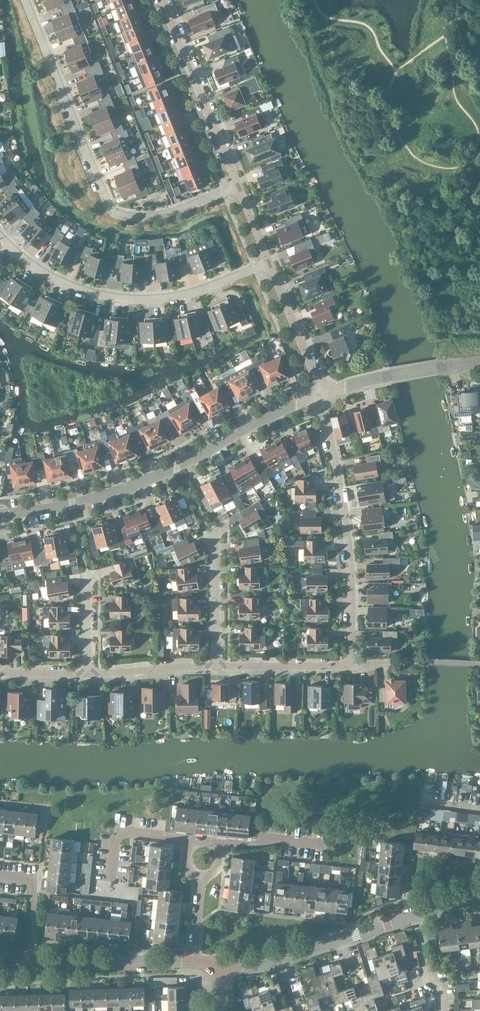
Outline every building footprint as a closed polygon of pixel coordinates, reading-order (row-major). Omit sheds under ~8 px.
[(63,0),(44,0),(48,10),(59,5),(62,11),(74,6),(71,0),(70,0),(64,2),(63,0)] [(116,8),(121,19),(137,12),(133,1),(116,8)] [(215,24),(212,16),(219,13),(215,2),(202,8),(204,14),(189,20),(195,33),(205,28),(206,30),(214,26),(213,25),(215,24)] [(56,31),(78,22),(75,13),(76,12),(74,6),(62,11),(64,16),(52,21),(56,31)] [(137,12),(121,19),(116,21),(121,32),(125,30),(142,23),(137,12)] [(82,31),(78,22),(56,31),(60,41),(72,36),(74,42),(86,37),(84,31),(82,31)] [(142,23),(125,30),(121,32),(125,43),(130,41),(146,35),(142,23)] [(214,40),(204,45),(206,51),(205,53),(207,57),(209,57),(209,58),(230,50),(230,53),(241,48),(235,35),(232,36),(228,27),(212,34),(214,40)] [(130,41),(134,52),(151,46),(146,35),(130,41)] [(74,42),(76,47),(65,52),(69,62),(85,55),(91,53),(87,44),(89,43),(86,37),(74,42)] [(151,46),(134,52),(139,63),(155,57),(151,46)] [(89,65),(85,55),(69,62),(73,72),(84,67),(87,73),(101,67),(98,61),(89,65)] [(227,66),(214,71),(216,74),(215,76),(217,81),(218,81),(220,84),(229,81),(231,86),(241,81),(239,76),(240,76),(237,67),(241,66),(237,55),(225,60),(227,66)] [(134,65),(139,76),(160,68),(155,57),(139,63),(134,65)] [(77,83),(81,93),(98,87),(94,77),(103,73),(101,67),(87,73),(89,78),(77,83)] [(164,79),(160,68),(139,76),(143,88),(164,79)] [(141,88),(138,77),(129,80),(133,91),(141,88)] [(260,89),(259,87),(255,77),(237,85),(239,89),(224,95),(230,110),(245,104),(245,103),(248,101),(245,95),(260,89)] [(149,89),(154,101),(170,94),(166,83),(149,89)] [(98,87),(81,93),(85,103),(97,99),(99,104),(111,99),(109,93),(107,94),(104,84),(98,87)] [(156,107),(152,109),(154,114),(158,112),(175,105),(170,94),(154,101),(156,107)] [(114,105),(111,99),(99,104),(101,110),(90,114),(94,124),(110,118),(107,108),(114,105)] [(261,104),(264,112),(276,107),(272,99),(261,104)] [(179,116),(175,105),(158,112),(163,123),(179,116)] [(235,127),(235,129),(236,132),(238,133),(239,132),(240,136),(241,136),(241,135),(261,128),(261,127),(265,126),(266,124),(264,118),(260,107),(248,111),(251,117),(236,123),(235,123),(237,127),(235,127)] [(163,123),(167,134),(184,128),(179,116),(163,123)] [(110,130),(112,135),(124,130),(121,124),(114,127),(110,118),(94,124),(98,134),(110,130)] [(167,134),(172,145),(188,139),(184,128),(167,134)] [(102,145),(106,156),(123,149),(119,139),(130,135),(127,129),(124,130),(112,135),(114,141),(102,145)] [(151,141),(155,139),(153,134),(149,135),(148,132),(144,134),(147,142),(151,141)] [(253,147),(246,150),(251,163),(257,161),(258,162),(264,159),(263,158),(269,156),(271,161),(281,157),(279,152),(280,151),(275,138),(273,139),(272,137),(271,134),(272,134),(271,133),(251,141),(253,147)] [(172,158),(176,156),(193,150),(188,139),(172,145),(167,147),(172,158)] [(144,141),(138,143),(140,149),(146,147),(144,141)] [(122,161),(124,167),(136,162),(134,156),(132,156),(128,147),(123,149),(106,156),(111,165),(122,161)] [(197,161),(193,150),(176,156),(181,168),(197,161)] [(262,189),(281,181),(277,170),(285,167),(281,159),(261,167),(264,175),(258,178),(257,177),(262,189)] [(138,161),(136,162),(124,167),(126,172),(115,177),(119,187),(135,180),(132,171),(141,167),(138,161)] [(181,168),(185,179),(202,172),(197,161),(181,168)] [(1,187),(4,193),(15,186),(17,185),(15,180),(11,181),(7,172),(1,175),(0,175),(0,187),(1,187)] [(206,184),(202,172),(185,179),(191,193),(199,189),(199,187),(206,184)] [(139,189),(135,180),(119,187),(123,197),(135,192),(137,198),(149,193),(146,187),(139,189)] [(176,196),(171,184),(165,186),(170,198),(176,196)] [(19,203),(23,200),(17,192),(18,191),(15,186),(4,193),(8,198),(0,204),(0,208),(4,213),(3,213),(4,214),(19,203)] [(272,214),(272,213),(277,211),(278,212),(289,208),(289,207),(294,204),(287,187),(270,194),(273,201),(268,203),(267,203),(272,214)] [(23,200),(19,203),(4,214),(5,215),(11,223),(21,215),(25,220),(36,210),(33,205),(30,208),(23,200)] [(312,206),(310,201),(299,205),(301,210),(312,206)] [(30,241),(42,227),(46,223),(38,216),(40,213),(36,210),(25,220),(30,224),(22,234),(29,240),(30,241)] [(289,225),(278,229),(280,235),(278,235),(278,237),(279,238),(279,240),(280,242),(282,243),(283,242),(283,243),(303,235),(302,235),(303,234),(304,235),(310,233),(309,232),(310,232),(307,224),(306,224),(306,223),(304,224),(300,214),(287,219),(289,225)] [(52,243),(59,232),(60,230),(56,226),(53,229),(46,223),(42,227),(30,241),(31,242),(39,248),(47,238),(52,243)] [(60,261),(61,262),(69,246),(73,239),(59,232),(52,243),(58,246),(52,257),(60,261)] [(207,269),(207,268),(216,265),(211,253),(216,251),(212,239),(196,245),(199,253),(206,269),(207,269)] [(294,245),(297,253),(289,257),(295,271),(314,263),(314,261),(319,259),(310,239),(294,245)] [(77,256),(82,259),(87,247),(82,244),(78,251),(69,246),(61,262),(62,263),(63,262),(71,267),(77,256)] [(96,276),(100,258),(102,254),(100,254),(99,252),(96,251),(94,252),(92,252),(93,248),(87,247),(82,259),(89,260),(85,272),(94,275),(96,276)] [(204,270),(206,269),(199,253),(189,256),(187,249),(181,251),(185,264),(191,261),(196,273),(204,270)] [(181,251),(175,252),(176,254),(166,256),(167,262),(170,279),(171,279),(180,277),(178,265),(185,264),(181,251)] [(168,280),(170,279),(167,262),(157,263),(155,253),(150,254),(151,270),(157,269),(159,281),(168,279),(168,280)] [(116,268),(118,255),(112,254),(111,257),(109,257),(108,255),(105,254),(103,255),(102,254),(100,258),(96,276),(97,276),(106,278),(110,266),(116,268)] [(144,264),(133,264),(133,281),(134,282),(134,281),(143,282),(144,269),(151,270),(150,254),(144,254),(144,264)] [(124,255),(118,255),(116,268),(122,268),(122,281),(131,281),(133,281),(133,264),(134,260),(133,260),(131,258),(128,258),(126,259),(123,259),(124,255)] [(327,274),(326,272),(325,267),(303,276),(306,282),(300,285),(306,298),(325,290),(323,285),(325,285),(330,283),(332,282),(332,279),(331,276),(329,275),(327,274)] [(0,295),(11,302),(25,283),(19,279),(17,282),(11,278),(0,295)] [(27,312),(31,306),(27,303),(34,293),(28,289),(30,286),(25,283),(11,302),(22,310),(23,309),(27,312)] [(47,300),(41,297),(32,315),(44,321),(54,299),(49,297),(47,300)] [(333,297),(315,304),(317,310),(311,312),(317,327),(327,324),(326,322),(334,318),(330,310),(337,307),(333,297)] [(60,302),(54,299),(44,321),(56,326),(65,308),(58,305),(60,302)] [(225,301),(219,303),(228,325),(240,320),(242,326),(248,324),(241,305),(235,307),(233,301),(226,304),(225,301)] [(215,309),(208,311),(216,330),(228,325),(219,303),(214,305),(215,309)] [(69,331),(68,334),(69,336),(78,339),(80,334),(86,311),(80,309),(79,313),(72,311),(67,330),(69,331)] [(89,344),(97,346),(100,330),(95,329),(98,318),(91,316),(92,312),(86,311),(80,334),(90,336),(89,344)] [(193,312),(187,313),(192,336),(205,333),(201,314),(194,315),(193,312)] [(182,318),(175,320),(177,330),(172,331),(173,340),(179,339),(192,336),(187,313),(181,315),(182,318)] [(119,317),(113,316),(113,320),(106,319),(105,330),(100,330),(97,346),(106,347),(106,339),(117,341),(119,317)] [(125,318),(119,317),(117,341),(130,342),(132,322),(125,321),(125,318)] [(155,341),(173,340),(172,331),(167,332),(167,321),(160,321),(159,317),(153,318),(155,341)] [(153,318),(147,318),(147,322),(140,322),(141,342),(155,341),(153,318)] [(349,351),(346,341),(352,327),(350,322),(330,331),(334,341),(331,342),(329,346),(330,349),(329,350),(328,352),(328,354),(329,355),(331,356),(333,356),(334,357),(336,356),(349,362),(353,352),(349,351)] [(289,363),(284,351),(278,354),(280,358),(270,362),(279,382),(287,379),(286,377),(288,376),(284,365),(289,363)] [(250,359),(252,363),(258,376),(264,373),(268,384),(270,383),(270,385),(279,382),(270,362),(265,364),(263,358),(258,360),(257,356),(250,359)] [(257,391),(256,390),(258,389),(253,379),(258,376),(252,363),(236,371),(239,376),(249,396),(257,391)] [(249,396),(239,376),(236,371),(221,379),(228,392),(234,389),(239,399),(240,398),(241,400),(249,396)] [(218,388),(209,393),(220,412),(228,407),(227,406),(228,405),(223,395),(228,392),(221,379),(215,383),(218,388)] [(470,392),(471,411),(479,411),(479,391),(470,392)] [(464,412),(471,411),(470,392),(458,392),(459,404),(452,405),(455,417),(464,416),(464,412)] [(212,416),(220,412),(209,393),(200,398),(198,394),(192,397),(199,408),(204,406),(210,416),(211,415),(212,416)] [(177,405),(180,410),(191,428),(199,424),(198,423),(199,422),(194,411),(199,408),(192,397),(187,401),(186,400),(177,405)] [(376,420),(376,421),(379,433),(390,430),(389,423),(396,421),(392,402),(378,405),(382,419),(376,420)] [(168,409),(163,413),(169,425),(175,422),(181,432),(182,431),(183,433),(191,428),(180,410),(177,405),(168,409)] [(355,412),(359,431),(361,438),(379,434),(379,433),(376,421),(370,423),(367,409),(355,412)] [(169,425),(163,413),(148,420),(150,425),(160,445),(168,441),(167,439),(169,439),(164,428),(169,425)] [(350,437),(357,435),(354,424),(347,426),(344,414),(331,418),(338,444),(351,441),(350,437)] [(451,427),(457,425),(455,419),(449,421),(451,427)] [(142,422),(133,427),(133,428),(138,440),(144,437),(149,448),(151,447),(152,449),(160,445),(150,425),(145,428),(142,422)] [(138,440),(133,428),(133,427),(132,426),(117,432),(127,459),(136,456),(135,454),(137,453),(132,442),(138,440)] [(307,458),(306,450),(315,447),(313,440),(310,441),(306,429),(299,432),(298,430),(293,432),(299,447),(293,450),(299,461),(299,463),(305,461),(304,459),(307,458)] [(108,438),(102,440),(106,453),(112,450),(117,461),(118,460),(119,462),(127,459),(117,432),(108,436),(108,438)] [(86,444),(88,449),(94,470),(102,468),(102,466),(104,466),(100,454),(106,453),(102,440),(102,439),(86,444)] [(293,464),(299,461),(293,450),(288,453),(280,439),(270,444),(280,463),(290,458),(293,464)] [(268,464),(262,467),(268,478),(274,475),(274,474),(283,469),(280,463),(270,444),(260,449),(268,464)] [(85,473),(94,470),(88,449),(78,452),(77,448),(70,450),(74,462),(80,461),(83,472),(85,471),(85,473)] [(68,477),(68,476),(70,475),(67,464),(74,462),(70,450),(64,451),(54,454),(55,458),(60,479),(68,477)] [(379,454),(366,457),(367,463),(354,465),(356,479),(378,475),(376,468),(381,467),(379,454)] [(51,481),(60,479),(55,458),(45,460),(44,456),(38,457),(40,470),(46,468),(49,480),(51,479),(51,481)] [(269,479),(268,478),(262,467),(257,470),(248,456),(239,462),(250,480),(253,486),(263,481),(264,483),(269,479)] [(34,470),(40,470),(38,457),(32,458),(32,462),(22,464),(25,485),(34,484),(34,482),(35,482),(34,470)] [(25,485),(22,464),(21,458),(5,460),(7,474),(13,473),(14,485),(16,485),(16,487),(25,485)] [(253,486),(250,480),(239,462),(229,468),(237,482),(232,485),(238,496),(244,492),(253,486)] [(239,497),(238,496),(232,485),(227,487),(221,476),(216,478),(216,477),(210,479),(223,504),(229,500),(232,499),(233,501),(239,497)] [(207,498),(201,501),(207,512),(223,504),(210,479),(205,483),(205,484),(201,486),(207,498)] [(310,479),(298,479),(298,486),(296,486),(296,501),(316,501),(316,490),(313,490),(313,486),(310,486),(310,479)] [(388,490),(387,483),(382,484),(382,481),(366,483),(367,490),(358,491),(360,505),(385,501),(384,494),(388,490)] [(176,526),(186,522),(187,524),(193,521),(187,508),(181,510),(176,498),(172,500),(171,499),(165,500),(174,521),(176,526)] [(168,523),(174,521),(165,500),(160,504),(160,505),(156,507),(161,519),(155,521),(160,533),(169,529),(168,523)] [(241,519),(243,522),(241,523),(247,533),(264,523),(259,514),(264,510),(259,501),(240,511),(244,517),(241,519)] [(362,510),(363,516),(362,516),(363,529),(383,527),(382,519),(389,518),(388,507),(362,510)] [(144,508),(134,512),(141,532),(147,530),(150,536),(160,533),(155,521),(150,523),(144,508)] [(319,521),(319,517),(316,517),(315,511),(303,511),(303,517),(301,517),(301,532),(321,532),(321,521),(319,521)] [(133,543),(132,541),(143,537),(141,532),(134,512),(123,516),(129,531),(123,533),(127,545),(133,543)] [(108,522),(102,523),(108,544),(119,541),(120,547),(127,545),(123,533),(117,535),(113,522),(109,523),(108,522)] [(94,556),(100,555),(98,547),(108,544),(102,523),(97,526),(97,527),(92,528),(96,541),(89,542),(94,556)] [(275,526),(267,531),(271,537),(279,533),(275,526)] [(366,554),(388,552),(387,544),(393,544),(392,531),(378,532),(379,539),(365,540),(366,554)] [(52,556),(58,555),(54,533),(53,533),(53,534),(48,536),(48,537),(43,538),(46,551),(39,552),(42,564),(42,566),(48,565),(48,563),(51,562),(52,556)] [(60,534),(54,533),(58,555),(59,561),(76,558),(74,545),(67,547),(65,534),(60,534)] [(30,537),(19,539),(23,561),(34,558),(35,565),(42,564),(39,552),(33,553),(30,537)] [(174,544),(177,550),(175,550),(182,564),(200,555),(195,546),(193,547),(191,543),(189,544),(186,538),(174,544)] [(7,568),(7,571),(25,568),(23,561),(19,539),(8,541),(11,558),(5,559),(7,568)] [(245,547),(242,548),(242,552),(240,552),(241,563),(261,560),(258,539),(244,541),(245,547)] [(319,540),(306,540),(293,540),(293,546),(304,548),(304,562),(324,562),(324,551),(322,551),(322,547),(319,547),(319,540)] [(115,587),(134,581),(131,571),(137,568),(134,558),(114,564),(115,571),(113,571),(114,575),(111,576),(115,587)] [(367,577),(367,578),(389,578),(389,569),(400,569),(399,558),(383,558),(383,564),(367,564),(367,572),(366,572),(365,575),(366,577),(367,577)] [(191,573),(190,567),(169,569),(171,580),(177,581),(178,590),(198,588),(197,577),(195,577),(194,573),(191,573)] [(266,577),(266,567),(245,567),(245,573),(242,574),(242,578),(239,578),(239,589),(260,588),(260,579),(266,577)] [(307,591),(327,591),(327,580),(325,580),(325,576),(322,576),(322,569),(309,569),(309,576),(307,576),(307,591)] [(62,582),(61,578),(60,576),(48,578),(49,585),(47,585),(50,600),(70,596),(68,586),(65,586),(65,582),(62,582)] [(391,590),(391,583),(374,582),(374,589),(368,589),(368,602),(388,603),(388,590),(391,590)] [(152,585),(147,585),(144,588),(144,593),(152,593),(152,585)] [(137,595),(116,595),(116,602),(113,602),(113,606),(110,606),(110,617),(131,617),(131,607),(137,606),(137,595)] [(240,619),(260,619),(260,597),(245,597),(245,604),(242,604),(242,608),(240,608),(240,619)] [(193,598),(180,598),(172,598),(172,609),(178,610),(178,620),(198,620),(198,609),(196,609),(196,604),(193,604),(193,598)] [(308,620),(328,620),(328,609),(325,609),(325,605),(322,605),(322,598),(301,599),(301,609),(307,611),(308,620)] [(43,617),(50,618),(50,628),(70,628),(70,617),(67,617),(67,613),(64,613),(64,606),(43,606),(43,617)] [(387,608),(369,608),(368,619),(367,619),(366,621),(366,624),(367,625),(368,625),(368,626),(386,626),(387,608)] [(245,634),(242,634),(242,638),(240,638),(240,649),(260,649),(260,634),(258,634),(258,627),(245,627),(245,634)] [(173,650),(199,650),(199,639),(196,639),(196,634),(193,634),(193,628),(174,628),(174,635),(173,635),(173,650)] [(322,628),(310,628),(310,635),(308,635),(308,650),(328,649),(328,639),(325,639),(325,634),(322,634),(322,628)] [(15,653),(15,650),(22,650),(22,629),(11,629),(10,635),(0,635),(0,656),(11,655),(11,653),(15,653)] [(113,640),(111,640),(111,651),(131,651),(131,629),(116,629),(116,636),(113,636),(113,640)] [(369,637),(368,651),(370,651),(371,653),(373,654),(375,654),(377,653),(378,651),(390,652),(390,644),(397,644),(397,631),(383,631),(383,637),(369,637)] [(43,645),(50,647),(50,657),(70,656),(70,645),(67,646),(67,641),(64,641),(64,635),(43,635),(43,645)] [(261,682),(261,681),(242,681),(242,682),(243,682),(243,703),(242,702),(242,703),(260,703),(260,709),(267,709),(267,694),(260,694),(260,682),(261,682)] [(394,681),(393,681),(393,682),(389,682),(389,681),(387,681),(387,688),(379,688),(379,701),(393,701),(393,708),(398,707),(403,704),(406,700),(404,698),(404,681),(394,681)] [(213,683),(213,690),(207,690),(207,699),(217,699),(217,702),(236,702),(236,689),(229,689),(229,683),(213,683)] [(297,711),(297,696),(291,696),(291,683),(275,683),(275,704),(285,704),(285,711),(297,711)] [(356,708),(360,707),(360,702),(363,702),(373,702),(373,685),(363,685),(363,683),(344,683),(344,695),(342,696),(341,698),(342,700),(344,702),(347,702),(347,707),(352,708),(356,708)] [(176,712),(187,711),(187,713),(189,714),(191,714),(192,713),(193,711),(198,711),(198,695),(196,696),(196,684),(182,684),(182,696),(176,696),(176,712)] [(321,687),(321,685),(308,685),(308,707),(321,707),(332,707),(332,687),(321,687)] [(40,700),(40,718),(53,718),(53,720),(66,720),(66,713),(66,689),(48,688),(48,700),(40,700)] [(144,710),(164,710),(164,690),(153,690),(153,688),(142,688),(142,702),(144,702),(144,710)] [(23,692),(8,692),(7,710),(13,710),(12,717),(31,717),(32,698),(23,698),(23,692)] [(124,692),(111,692),(111,703),(109,703),(109,713),(123,713),(123,717),(134,717),(134,696),(124,696),(124,692)] [(78,706),(76,706),(76,715),(88,715),(88,719),(101,719),(101,695),(88,695),(88,697),(78,697),(78,706)] [(219,809),(219,812),(217,834),(227,835),(229,814),(225,813),(225,805),(220,805),(220,809),(219,809)] [(429,820),(431,809),(419,807),(417,818),(429,820)] [(175,830),(186,831),(188,809),(178,808),(175,830)] [(196,832),(198,810),(188,809),(186,831),(196,832)] [(443,810),(431,809),(429,820),(430,820),(430,819),(442,821),(443,810)] [(17,812),(6,810),(4,832),(10,833),(9,837),(14,837),(14,833),(17,812)] [(209,811),(198,810),(196,832),(206,833),(209,811)] [(230,810),(229,814),(227,835),(238,836),(240,815),(235,814),(235,810),(230,810)] [(206,833),(217,834),(219,812),(209,811),(206,833)] [(27,813),(17,812),(14,833),(25,834),(27,813)] [(31,835),(30,839),(34,840),(37,821),(41,822),(41,814),(27,813),(25,834),(31,835)] [(250,816),(240,815),(238,836),(248,838),(250,816)] [(426,850),(427,834),(428,830),(423,829),(422,833),(415,833),(413,848),(426,850)] [(438,851),(440,836),(434,835),(435,831),(428,830),(427,834),(426,850),(438,851)] [(438,851),(450,853),(453,833),(448,833),(447,837),(440,836),(438,851)] [(463,854),(465,839),(465,835),(454,833),(453,833),(450,853),(463,854)] [(472,840),(465,839),(463,854),(475,856),(477,840),(478,836),(473,836),(472,840)] [(53,838),(51,848),(73,851),(75,840),(53,838)] [(382,841),(381,852),(403,854),(404,844),(382,841)] [(173,848),(151,845),(150,856),(172,858),(173,848)] [(11,860),(12,851),(13,847),(5,847),(3,859),(11,860)] [(73,851),(51,848),(50,859),(72,861),(73,851)] [(403,854),(381,852),(380,862),(402,865),(403,854)] [(170,869),(172,858),(150,856),(149,866),(170,869)] [(233,857),(232,867),(254,870),(255,859),(233,857)] [(50,859),(49,869),(71,872),(72,861),(50,859)] [(380,862),(379,873),(400,875),(402,865),(380,862)] [(310,863),(309,871),(320,873),(320,869),(321,865),(313,864),(310,863)] [(328,869),(329,866),(321,865),(320,869),(320,873),(330,874),(331,870),(328,869)] [(149,866),(147,877),(169,879),(170,869),(149,866)] [(253,880),(254,870),(232,867),(231,878),(253,880)] [(70,882),(71,872),(49,869),(48,880),(70,882)] [(274,904),(284,905),(287,883),(281,883),(283,871),(278,870),(274,904)] [(308,886),(302,885),(304,872),(299,872),(297,885),(295,906),(305,908),(308,886)] [(400,875),(379,873),(377,883),(399,886),(400,875)] [(168,889),(169,879),(147,877),(146,887),(160,889),(168,890),(168,889)] [(252,890),(253,880),(231,878),(229,888),(252,890)] [(69,893),(70,882),(48,880),(47,890),(69,893)] [(297,885),(287,883),(284,905),(295,906),(297,885)] [(398,896),(399,886),(377,883),(376,893),(398,896)] [(318,887),(308,886),(305,908),(315,909),(318,887)] [(326,910),(328,888),(318,887),(315,909),(326,910)] [(229,888),(228,898),(250,901),(252,890),(229,888)] [(339,889),(328,888),(326,910),(336,911),(339,889)] [(160,889),(159,899),(181,901),(182,891),(168,889),(168,890),(160,889)] [(343,913),(343,912),(347,912),(349,891),(339,889),(336,911),(337,911),(337,913),(343,913)] [(249,911),(250,901),(228,898),(227,909),(249,911)] [(159,899),(158,909),(179,912),(181,901),(159,899)] [(178,922),(179,912),(158,909),(156,920),(178,922)] [(122,911),(121,921),(118,942),(129,944),(131,922),(126,921),(127,911),(122,911)] [(46,934),(56,935),(58,914),(48,913),(46,934)] [(56,935),(66,937),(69,915),(58,914),(56,935)] [(66,937),(77,938),(79,916),(69,915),(66,937)] [(17,917),(7,916),(5,938),(15,939),(17,917)] [(90,917),(79,916),(77,938),(87,939),(90,917)] [(100,918),(90,917),(87,939),(98,940),(100,918)] [(479,949),(476,926),(471,926),(470,917),(465,918),(470,948),(478,947),(478,949),(479,949)] [(110,920),(100,918),(98,940),(108,941),(110,920)] [(462,949),(470,948),(465,918),(461,918),(463,928),(457,928),(460,951),(462,951),(462,949)] [(108,941),(118,942),(121,921),(110,920),(108,941)] [(156,920),(155,930),(177,933),(178,922),(156,920)] [(445,953),(445,951),(451,950),(446,920),(442,921),(443,930),(438,931),(441,954),(445,953)] [(451,920),(446,920),(451,950),(459,949),(459,951),(460,951),(457,928),(452,929),(451,920)] [(148,940),(176,943),(177,933),(155,930),(149,929),(149,930),(147,929),(146,939),(148,939),(148,940)] [(383,955),(386,965),(404,960),(405,959),(404,955),(406,954),(403,943),(408,942),(404,930),(394,933),(397,945),(391,947),(393,952),(383,955)] [(436,936),(429,937),(431,949),(438,948),(436,936)] [(375,969),(386,965),(383,955),(378,956),(375,946),(370,948),(368,941),(362,943),(365,950),(364,950),(367,960),(372,959),(375,969)] [(407,970),(404,960),(386,965),(389,977),(394,975),(397,985),(409,982),(405,971),(407,970)] [(329,964),(319,967),(320,968),(315,970),(316,975),(321,974),(325,985),(335,981),(333,977),(344,973),(340,963),(330,966),(329,964)] [(314,988),(325,985),(321,974),(316,975),(315,970),(313,965),(302,968),(306,980),(311,978),(314,988)] [(370,987),(381,984),(380,980),(389,977),(386,965),(375,969),(377,974),(367,977),(370,987)] [(338,991),(335,981),(325,985),(328,995),(332,994),(336,1004),(346,1001),(343,990),(338,991)] [(249,997),(252,1007),(262,1004),(259,993),(257,985),(252,987),(251,984),(246,986),(245,982),(239,984),(244,999),(249,997)] [(269,990),(259,993),(262,1004),(273,1000),(272,995),(282,992),(279,982),(267,985),(269,990)] [(362,995),(365,1006),(375,1003),(374,998),(384,995),(381,984),(370,987),(372,992),(362,995)] [(308,1007),(319,1003),(318,998),(328,995),(325,985),(314,988),(315,993),(305,996),(308,1007)] [(169,987),(169,999),(186,999),(185,986),(169,987)] [(351,999),(354,1009),(365,1006),(362,995),(357,997),(353,987),(343,990),(346,1001),(351,999)] [(107,1006),(120,1005),(119,988),(107,989),(107,1006)] [(132,1005),(132,988),(119,988),(120,1005),(132,1005)] [(144,988),(132,988),(132,1005),(145,1004),(144,988)] [(83,1006),(82,989),(70,990),(70,1007),(83,1006)] [(95,989),(82,989),(83,1006),(95,1006),(95,989)] [(95,989),(95,1006),(107,1006),(107,989),(95,989)] [(28,995),(28,1010),(41,1010),(40,994),(28,995)] [(53,1010),(53,994),(40,994),(41,1010),(49,1010),(53,1010)] [(65,994),(53,994),(53,1010),(60,1010),(66,1010),(65,994)] [(16,995),(3,995),(3,1010),(16,1010),(16,995)] [(16,995),(16,1010),(28,1010),(28,995),(16,995)] [(169,1010),(186,1010),(186,999),(169,999),(169,1010)] [(262,1004),(264,1010),(281,1010),(281,1009),(276,1010),(273,1000),(262,1004)] [(375,1003),(365,1006),(366,1010),(378,1010),(375,1003)]
